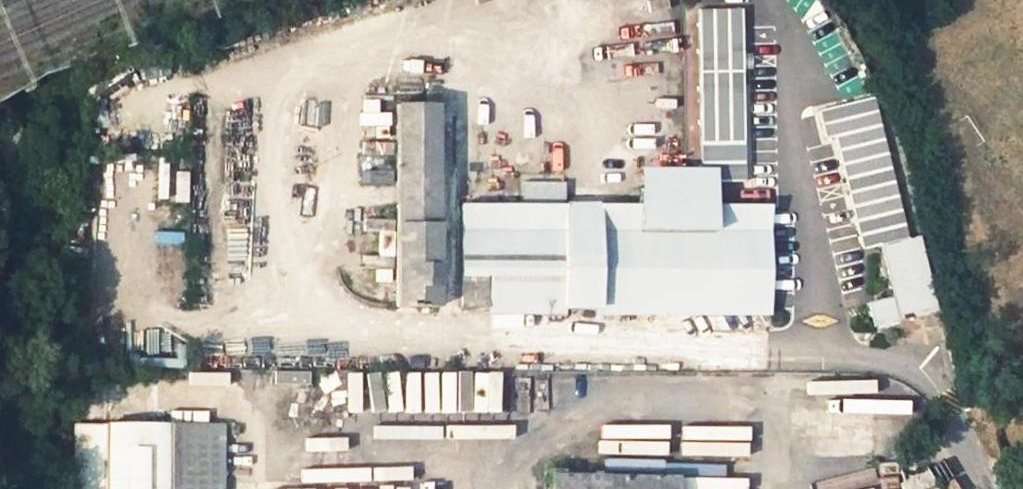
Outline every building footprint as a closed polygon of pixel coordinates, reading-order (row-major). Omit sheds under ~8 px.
[(695,8),(699,180),(743,179),(739,7),(695,8)] [(378,304),(435,304),(436,104),(436,91),(424,91),(424,105),(389,106),(393,245),(377,246),(378,304)] [(869,98),(818,109),(825,138),(835,136),(861,248),(879,244),(890,294),(867,300),(873,323),(935,310),(918,234),(905,237),(869,98)] [(375,106),(377,246),(393,245),(389,106),(375,106)] [(519,202),(459,202),(459,255),(462,256),(462,272),(459,272),(460,305),(767,306),(766,203),(715,202),(714,188),(638,187),(637,202),(560,202),(560,179),(519,179),(519,202)] [(453,412),(496,412),(496,373),(454,373),(453,412)] [(218,423),(73,423),(72,488),(218,488),(218,423)] [(905,488),(923,488),(935,483),(927,468),(901,481),(905,488)] [(684,475),(562,474),(562,469),(551,469),(550,488),(684,488),(684,475)]
